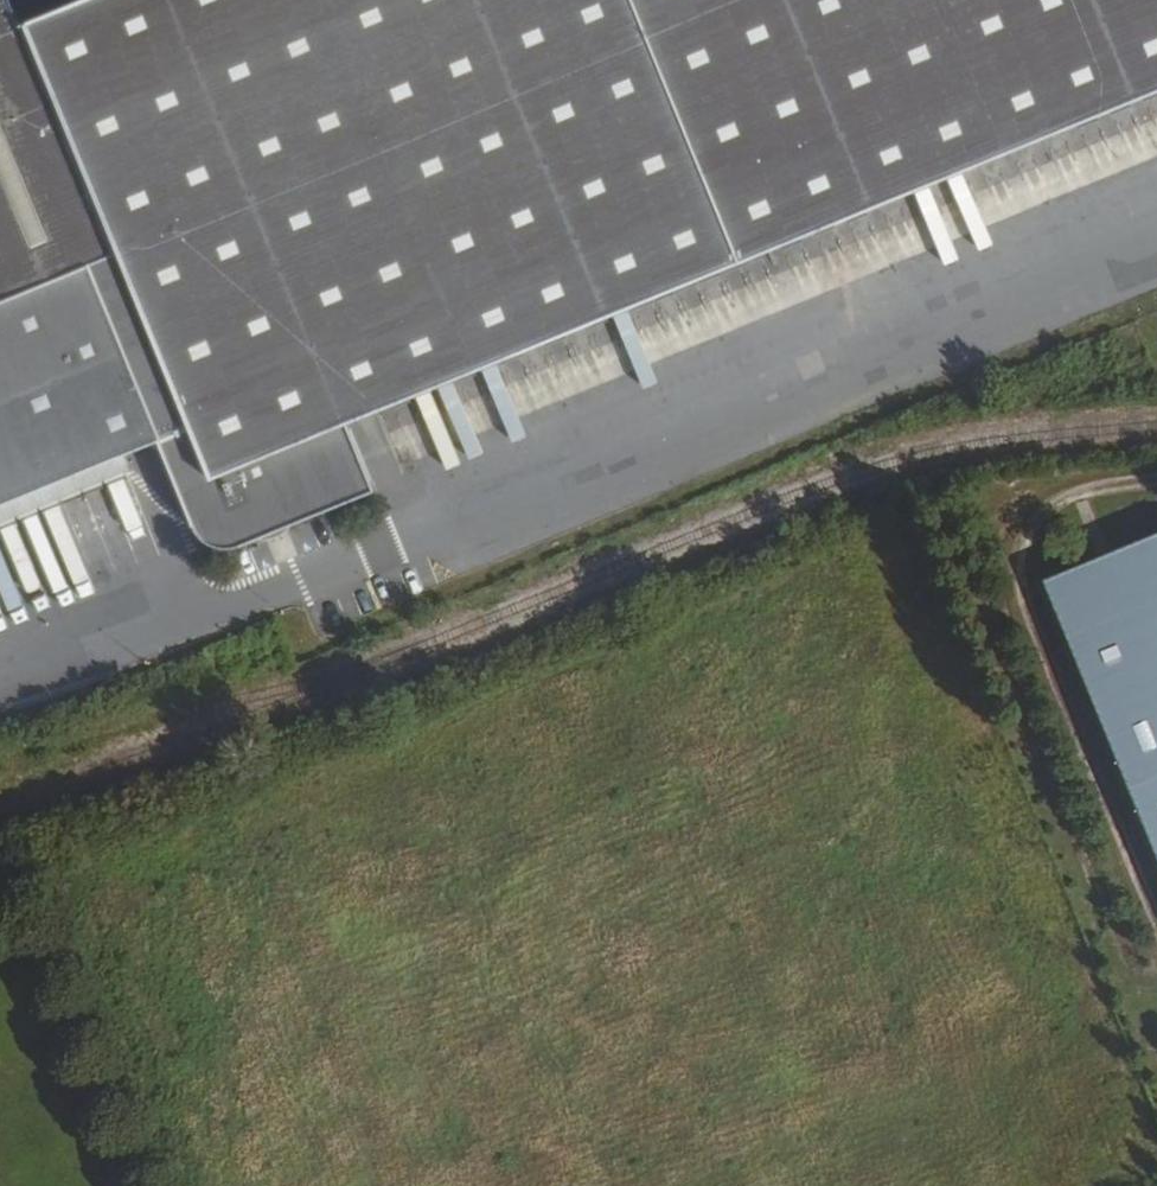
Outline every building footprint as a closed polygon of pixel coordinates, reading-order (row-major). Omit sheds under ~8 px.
[(161,458),(195,543),(195,544),(196,545),(197,545),(197,546),(197,547),(198,547),(198,548),(199,549),(200,549),(200,550),(200,551),(201,551),(202,552),(202,553),(203,553),(204,554),(205,555),(206,555),(207,556),(207,557),(208,557),(209,557),(210,558),(210,559),(211,559),(212,559),(213,559),(213,560),(214,560),(214,561),(215,561),(216,561),(217,562),(218,562),(219,562),(219,563),(220,563),(221,563),(222,563),(223,563),(224,563),(224,564),(225,564),(226,564),(227,564),(228,564),(229,564),(229,565),(230,565),(231,565),(232,565),(233,565),(234,565),(235,565),(236,565),(236,564),(237,564),(238,564),(239,564),(240,564),(241,564),(242,564),(377,510),(349,440),(1156,98),(1156,0),(124,0),(26,41),(20,25),(10,0),(0,0),(0,522),(161,458)] [(1051,588),(1156,847),(1156,544),(1051,588)]
